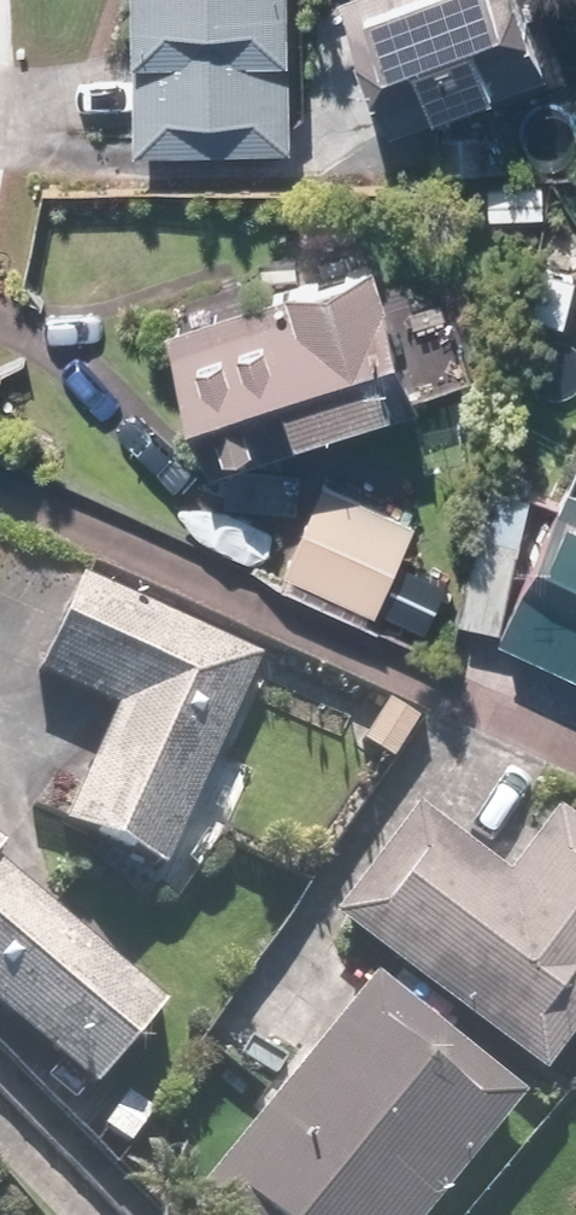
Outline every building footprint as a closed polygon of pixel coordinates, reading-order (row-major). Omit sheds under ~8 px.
[(287,0),(132,0),(127,144),(299,149),(301,68),(285,68),(287,0)] [(367,94),(426,76),(434,104),(497,84),(489,61),(535,47),(521,0),(339,0),(367,94)] [(294,296),(165,325),(183,405),(216,398),(227,443),(260,436),(250,392),(292,382),(300,421),(397,399),(384,343),(404,339),(385,252),(289,274),(294,296)] [(422,521),(323,474),(279,568),(378,614),(422,521)] [(574,477),(503,633),(575,666),(575,478),(574,477)] [(518,541),(477,533),(461,621),(502,628),(518,541)] [(271,669),(78,578),(30,677),(115,717),(61,831),(192,893),(250,770),(228,760),(271,669)] [(411,800),(324,908),(533,1078),(575,1025),(575,816),(565,807),(507,878),(411,800)] [(90,1090),(166,1005),(0,858),(0,1009),(90,1090)] [(378,976),(193,1203),(209,1214),(428,1214),(525,1097),(378,976)]
